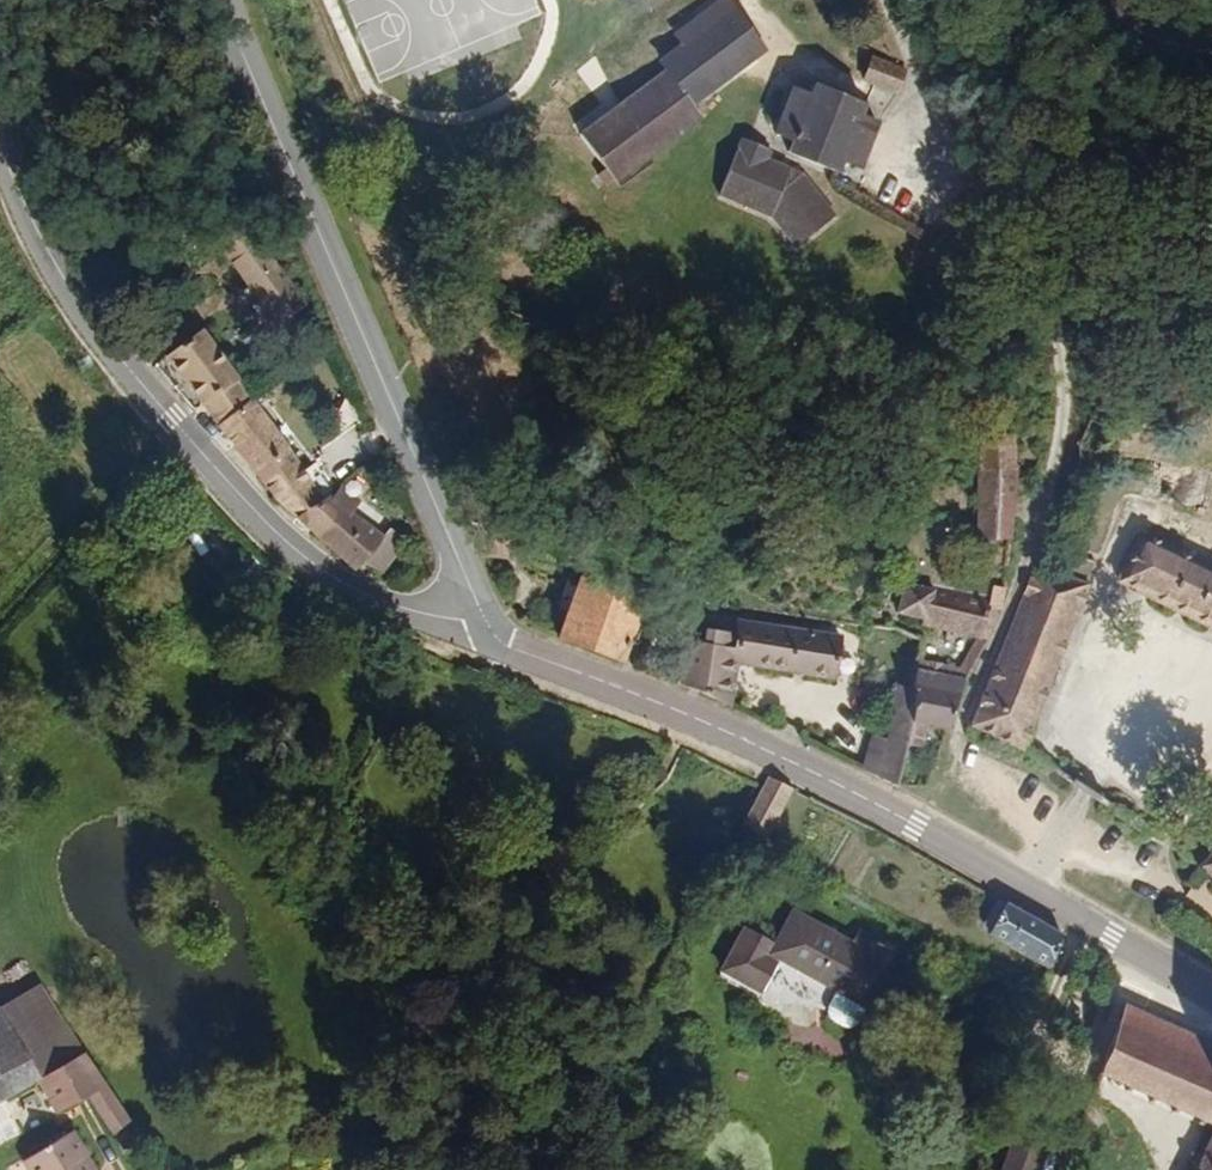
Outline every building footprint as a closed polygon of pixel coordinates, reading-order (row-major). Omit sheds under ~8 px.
[(580,146),(613,192),(700,128),(691,115),(768,63),(730,9),(679,45),(687,56),(661,74),(667,82),(580,146)] [(895,111),(904,90),(870,76),(860,96),(895,111)] [(842,176),(863,185),(880,142),(860,132),(863,123),(814,101),(809,112),(790,104),(773,146),(792,154),(787,166),(837,187),(842,176)] [(733,159),(762,171),(766,162),(736,150),(733,159)] [(790,261),(830,230),(797,185),(762,171),(733,159),(713,208),(766,230),(790,261)] [(282,336),(311,315),(251,228),(239,235),(232,227),(214,238),(225,254),(250,289),(282,336)] [(255,407),(263,402),(209,329),(165,364),(204,412),(218,433),(255,407)] [(330,501),(337,496),(314,468),(306,474),(255,407),(218,433),(277,508),(294,526),(330,501)] [(979,549),(1012,553),(1020,488),(1017,487),(1017,458),(1017,448),(992,449),(979,549)] [(1075,476),(1093,480),(1098,465),(1081,462),(1075,476)] [(1121,483),(1134,487),(1138,474),(1132,472),(1125,471),(1121,483)] [(1152,494),(1165,499),(1170,487),(1157,482),(1152,494)] [(347,517),(358,508),(342,492),(337,496),(330,501),(347,517)] [(378,585),(405,559),(392,546),(383,553),(347,517),(330,501),(294,526),(356,582),(365,573),(378,585)] [(1211,630),(1211,573),(1143,543),(1122,590),(1211,630)] [(973,736),(1017,765),(1083,600),(1034,579),(973,736)] [(559,647),(626,673),(647,612),(581,589),(559,647)] [(997,630),(1002,631),(1003,619),(931,602),(929,607),(905,601),(900,628),(925,633),(924,638),(980,650),(986,634),(996,636),(997,630)] [(742,635),(761,639),(764,620),(745,618),(742,635)] [(741,679),(833,698),(841,656),(761,639),(742,635),(740,647),(712,642),(710,657),(690,653),(683,694),(710,705),(734,718),(741,679)] [(931,737),(949,741),(965,693),(922,685),(917,711),(913,734),(919,735),(915,758),(927,761),(931,737)] [(914,764),(915,758),(919,735),(913,734),(917,711),(902,708),(898,754),(888,795),(904,803),(914,764)] [(740,838),(755,846),(780,799),(765,790),(740,838)] [(995,946),(1054,979),(1068,947),(1015,918),(1011,915),(995,946)] [(829,1029),(858,1044),(897,975),(867,960),(875,946),(867,942),(859,956),(796,923),(778,956),(746,940),(722,982),(765,1004),(782,968),(846,1000),(829,1029)] [(50,1092),(91,1065),(46,997),(5,1022),(50,1092)] [(1129,1017),(1101,1085),(1124,1098),(1122,1103),(1130,1107),(1132,1102),(1150,1111),(1148,1117),(1156,1120),(1158,1115),(1174,1123),(1171,1129),(1178,1131),(1181,1127),(1199,1135),(1197,1141),(1204,1144),(1207,1139),(1211,1142),(1211,1055),(1129,1017)] [(6,1115),(39,1100),(46,1095),(50,1092),(5,1022),(3,1019),(0,1021),(0,1118),(6,1115)] [(98,1108),(114,1099),(91,1065),(50,1092),(46,1095),(66,1128),(98,1108)] [(123,1144),(139,1133),(130,1123),(114,1099),(98,1108),(123,1144)] [(1045,1159),(1015,1146),(1005,1169),(1040,1169),(1045,1159)] [(94,1169),(80,1147),(40,1169),(94,1169)] [(1207,1155),(1202,1169),(1211,1169),(1211,1157),(1207,1155)]
